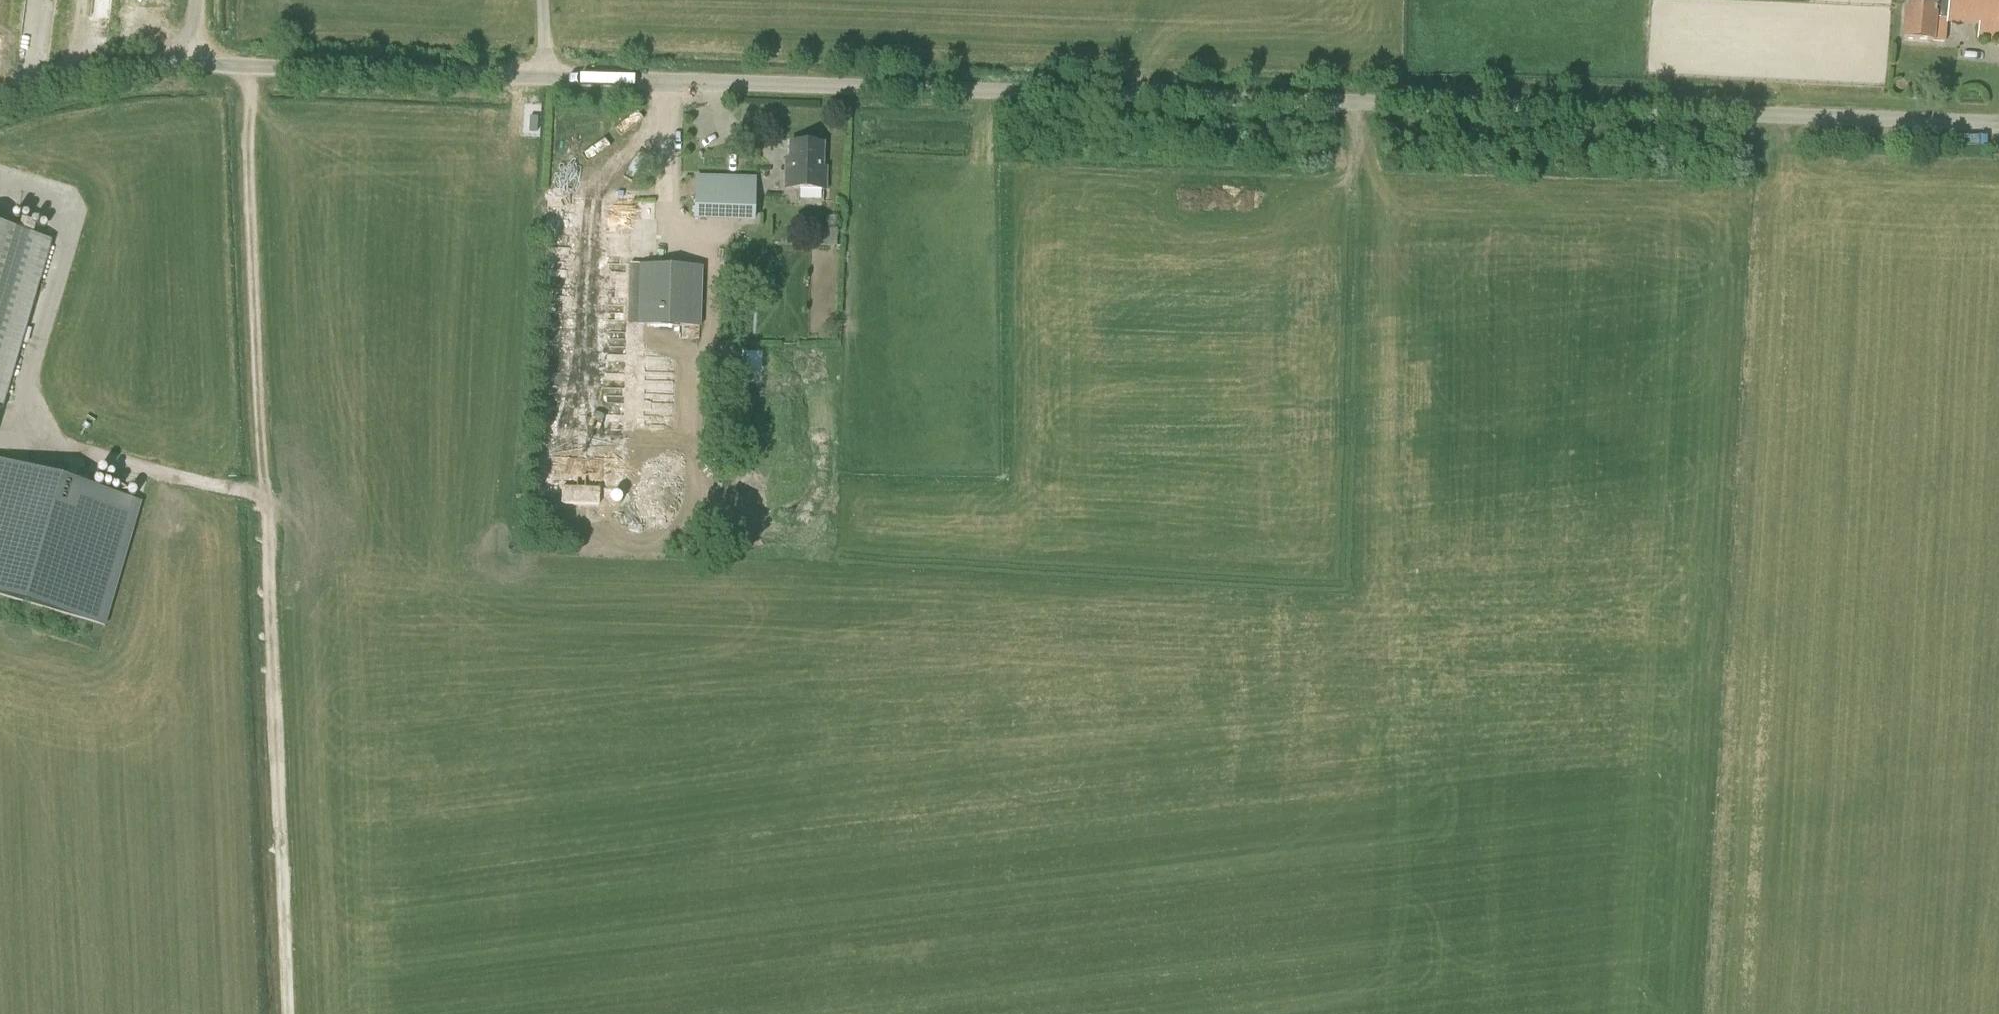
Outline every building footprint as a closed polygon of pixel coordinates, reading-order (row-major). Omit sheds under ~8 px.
[(1934,4),(1905,2),(1902,39),(1933,41),(1935,18),(1947,19),(1947,23),(1978,26),(1977,40),(1998,41),(1998,0),(1934,0),(1934,4)] [(823,168),(824,144),(790,143),(789,164),(786,164),(785,189),(826,190),(827,168),(823,168)] [(755,223),(756,177),(695,175),(694,221),(755,223)] [(639,265),(637,326),(634,429),(627,428),(634,196),(546,193),(537,489),(562,490),(561,504),(600,505),(600,492),(624,492),(626,438),(633,439),(633,454),(631,454),(629,515),(672,516),(677,359),(681,359),(682,328),(694,328),(696,267),(639,265)] [(48,240),(0,225),(0,397),(48,240)] [(837,246),(838,229),(817,228),(816,245),(837,246)] [(100,623),(136,501),(0,462),(0,594),(100,623)]
